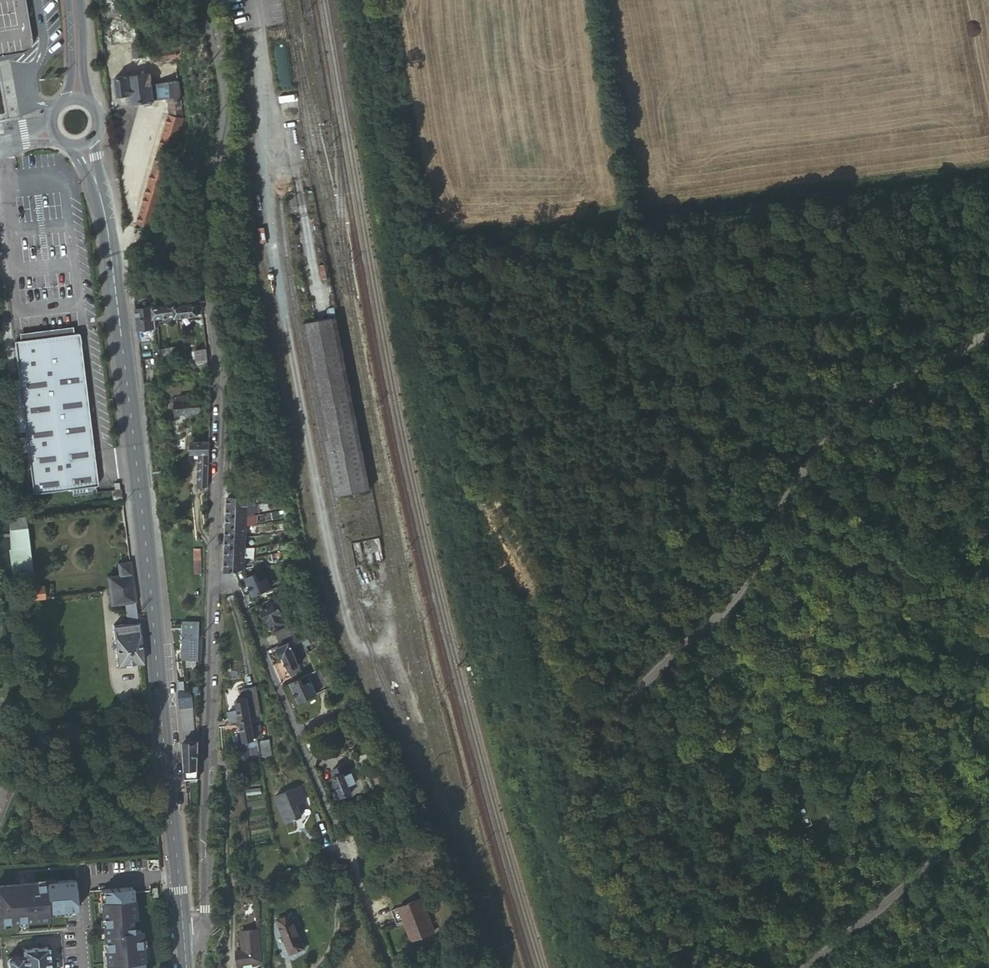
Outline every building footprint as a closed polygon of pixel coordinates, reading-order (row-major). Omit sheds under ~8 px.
[(117,58),(135,56),(130,20),(127,0),(109,0),(117,58)] [(121,70),(107,72),(108,79),(116,78),(118,96),(131,95),(132,103),(146,101),(148,103),(151,103),(152,100),(168,99),(169,116),(158,155),(147,194),(139,223),(142,224),(140,230),(151,233),(184,120),(182,119),(175,61),(182,60),(180,48),(163,50),(161,42),(150,44),(151,47),(149,47),(150,53),(151,62),(140,63),(140,67),(141,74),(139,74),(138,75),(122,77),(121,70)] [(117,58),(106,59),(107,72),(121,70),(140,67),(140,63),(151,62),(150,53),(145,54),(135,56),(117,58)] [(135,191),(147,194),(158,155),(144,151),(140,150),(119,144),(125,195),(133,197),(135,191)] [(204,312),(202,296),(186,298),(187,304),(177,305),(178,317),(199,315),(199,313),(204,312)] [(155,308),(154,299),(136,301),(138,320),(156,317),(155,308)] [(178,317),(177,305),(175,305),(174,300),(161,302),(161,307),(155,308),(156,317),(156,319),(178,317)] [(329,311),(331,320),(338,319),(336,310),(329,311)] [(156,319),(156,317),(138,320),(140,339),(158,337),(156,319)] [(338,319),(331,320),(305,325),(339,498),(373,491),(338,319)] [(31,338),(73,333),(72,325),(30,332),(31,338)] [(80,332),(73,333),(31,338),(15,340),(34,493),(99,485),(80,332)] [(209,361),(207,341),(196,342),(199,362),(209,361)] [(153,342),(141,344),(142,351),(154,350),(153,342)] [(181,353),(180,345),(159,349),(160,356),(181,353)] [(173,399),(174,415),(202,414),(201,398),(173,399)] [(206,486),(209,486),(210,473),(210,458),(210,442),(192,441),(191,454),(199,454),(198,486),(203,486),(202,489),(206,489),(206,486)] [(279,487),(280,493),(282,493),(283,496),(285,496),(287,495),(285,486),(279,487)] [(122,501),(121,491),(111,492),(112,502),(122,501)] [(249,497),(229,497),(229,505),(248,505),(248,506),(248,503),(249,497)] [(248,505),(229,505),(228,514),(248,514),(248,506),(248,505)] [(250,514),(248,514),(248,525),(254,525),(257,524),(256,521),(256,513),(250,514)] [(248,514),(228,514),(228,525),(248,525),(248,514)] [(25,517),(11,519),(13,553),(15,577),(33,574),(25,517)] [(248,525),(228,525),(228,535),(247,535),(248,525)] [(247,535),(228,535),(227,545),(247,546),(247,535)] [(247,546),(227,545),(227,556),(246,556),(247,546)] [(247,546),(246,556),(247,556),(256,555),(256,545),(247,546)] [(228,571),(234,570),(246,568),(246,556),(227,556),(226,571),(228,571)] [(131,575),(130,563),(119,564),(120,576),(123,576),(131,575)] [(264,569),(246,577),(254,594),(271,586),(264,569)] [(239,580),(246,577),(243,570),(236,571),(239,580)] [(133,588),(131,575),(123,576),(124,589),(133,588)] [(123,576),(120,576),(108,578),(109,591),(124,589),(123,576)] [(284,592),(281,585),(267,591),(268,599),(284,592)] [(34,587),(35,599),(45,598),(44,586),(34,587)] [(124,589),(109,591),(109,593),(111,606),(125,605),(136,603),(133,588),(124,589)] [(285,608),(280,597),(272,601),(273,603),(262,609),(267,619),(269,619),(272,626),(285,620),(283,615),(284,614),(282,608),(285,608)] [(119,666),(144,663),(136,603),(125,605),(128,625),(114,627),(119,666)] [(185,620),(184,637),(183,659),(197,660),(199,638),(198,638),(199,620),(185,620)] [(275,632),(281,645),(290,641),(298,638),(293,625),(275,632)] [(290,641),(292,647),(301,643),(298,638),(290,641)] [(313,647),(307,638),(303,640),(308,650),(313,647)] [(281,645),(278,646),(283,656),(284,656),(286,661),(284,662),(287,669),(289,667),(292,675),(298,672),(296,666),(299,664),(292,647),(290,641),(281,645)] [(291,681),(291,682),(299,701),(325,689),(316,670),(291,681)] [(247,697),(251,717),(261,715),(256,686),(240,689),(242,698),(247,697)] [(240,718),(240,720),(252,718),(251,717),(247,697),(242,698),(236,699),(239,710),(240,718)] [(193,706),(181,708),(183,726),(187,778),(199,777),(200,741),(196,741),(193,706)] [(231,720),(240,718),(239,710),(229,711),(231,720)] [(252,718),(240,720),(244,740),(249,739),(256,738),(253,725),(252,718)] [(259,724),(253,725),(256,738),(256,737),(262,737),(259,724)] [(249,739),(251,748),(252,754),(259,753),(256,738),(249,739)] [(263,755),(271,753),(269,738),(261,740),(263,755)] [(361,748),(347,754),(349,761),(364,756),(361,748)] [(335,777),(343,796),(353,792),(352,789),(357,786),(351,772),(349,773),(345,765),(334,770),(337,776),(335,777)] [(275,794),(284,821),(301,816),(297,803),(306,800),(301,786),(275,794)] [(75,880),(0,886),(0,922),(49,918),(48,912),(77,910),(75,880)] [(102,901),(108,967),(144,967),(141,930),(134,931),(133,919),(135,919),(133,887),(104,890),(105,901),(102,901)] [(422,897),(392,909),(397,923),(404,920),(412,939),(435,930),(422,897)] [(304,946),(291,912),(276,917),(289,952),(304,946)] [(263,963),(259,930),(243,932),(245,950),(238,951),(240,966),(263,963)] [(49,947),(23,948),(24,953),(11,954),(9,954),(8,955),(8,956),(8,967),(50,967),(49,947)]
